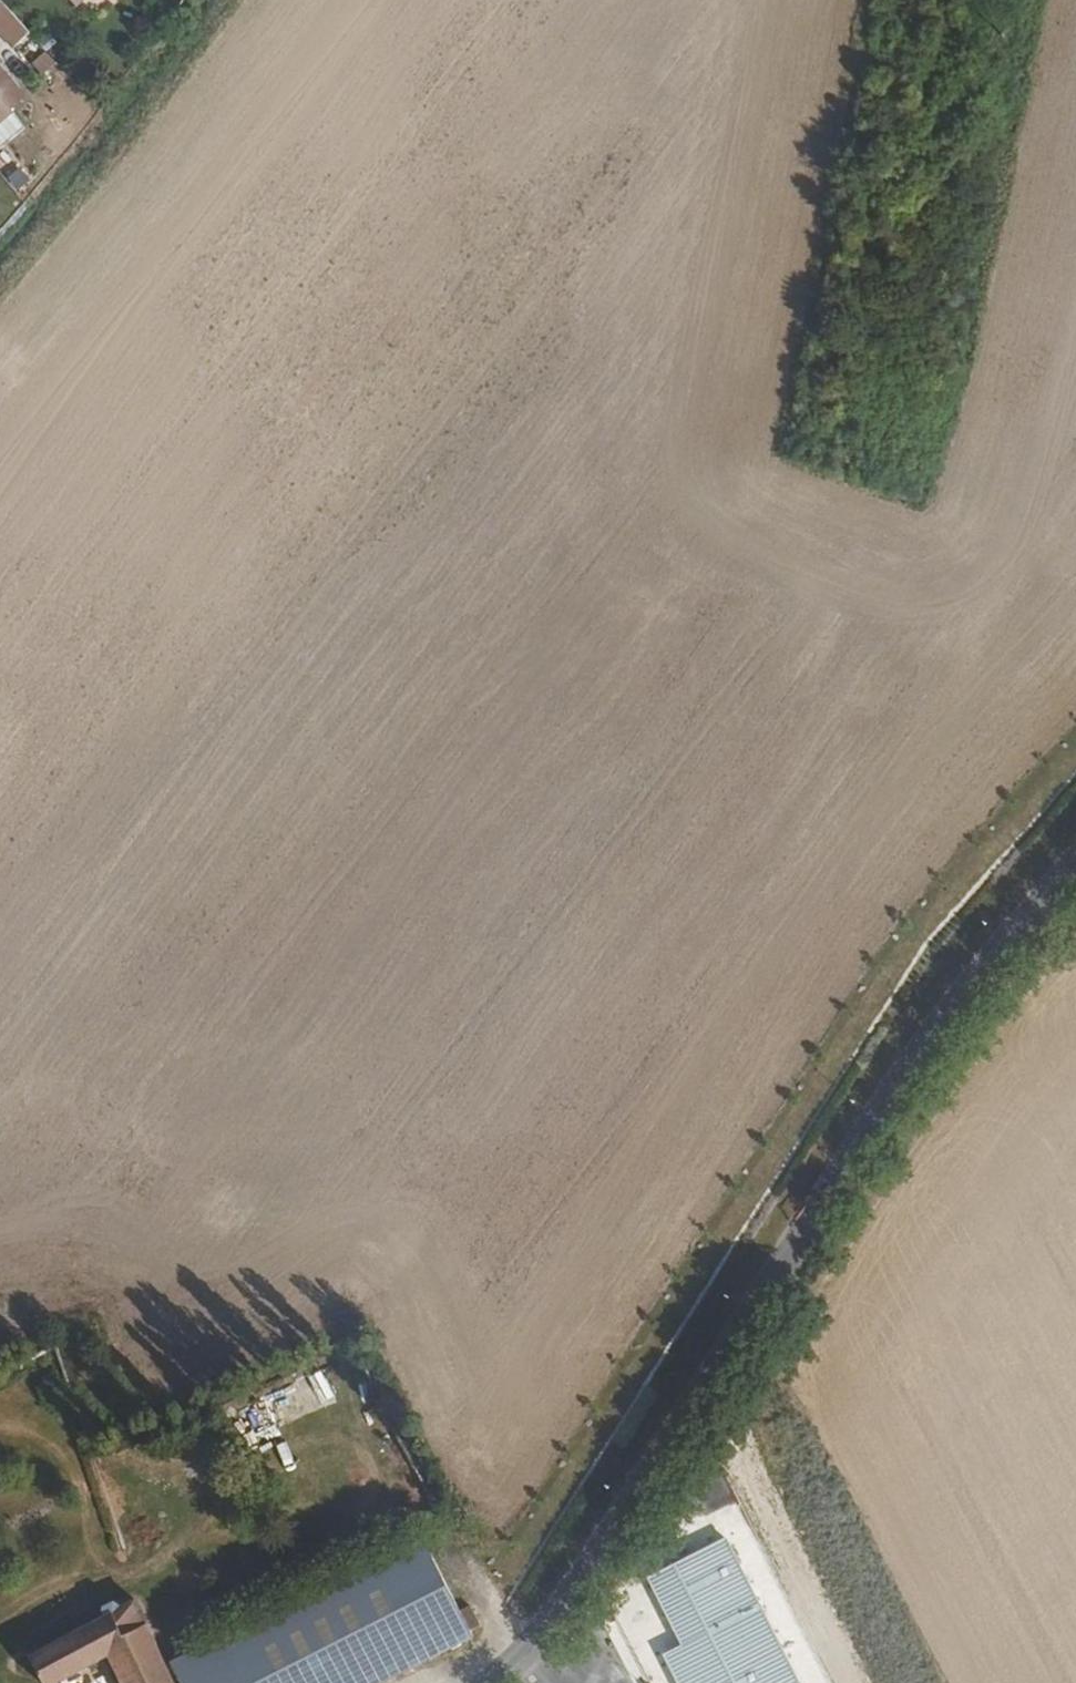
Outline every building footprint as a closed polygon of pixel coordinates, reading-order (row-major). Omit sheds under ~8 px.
[(78,12),(91,0),(66,0),(78,12)] [(0,3),(0,36),(10,48),(27,33),(0,3)] [(41,50),(30,65),(47,76),(57,60),(41,50)] [(419,1534),(168,1663),(179,1682),(377,1682),(469,1636),(466,1630),(456,1610),(419,1534)] [(723,1541),(647,1580),(680,1644),(661,1653),(676,1682),(796,1682),(723,1541)] [(164,1665),(134,1600),(119,1608),(116,1607),(112,1605),(110,1604),(104,1606),(101,1610),(101,1614),(102,1617),(24,1659),(36,1682),(57,1682),(64,1679),(66,1682),(86,1682),(112,1668),(120,1682),(173,1682),(164,1665)] [(467,1606),(456,1610),(466,1630),(477,1625),(467,1606)]
